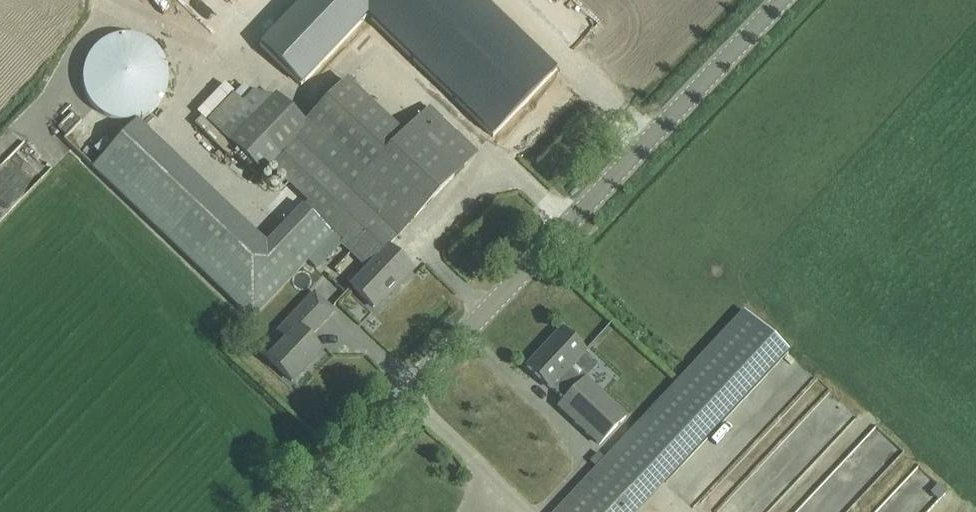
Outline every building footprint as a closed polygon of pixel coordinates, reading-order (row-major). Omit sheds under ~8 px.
[(259,45),(301,85),(367,16),(493,136),(534,93),(556,69),(484,0),(302,0),(259,45)] [(165,116),(165,36),(94,37),(95,117),(165,116)] [(398,236),(476,154),(429,108),(402,136),(346,81),(304,125),(275,95),(272,98),(254,92),(243,103),(233,94),(207,121),(262,175),(270,167),(305,201),(302,205),(303,206),(266,244),(137,121),(92,167),(252,320),(308,260),(318,269),(344,241),(354,251),(360,245),(376,261),(351,287),(373,307),(390,290),(392,292),(413,270),(389,247),(388,248),(384,244),(394,233),(398,236)] [(312,335),(334,312),(314,293),(277,332),(286,340),(268,359),(291,382),(321,350),(305,335),(308,332),(312,335)] [(787,353),(744,311),(556,511),(638,511),(787,353)] [(551,388),(565,401),(564,402),(569,407),(575,401),(586,411),(575,423),(599,445),(625,417),(585,380),(599,366),(585,352),(561,330),(527,367),(550,389),(551,388)] [(799,511),(850,511),(908,449),(880,424),(799,511)] [(876,511),(916,511),(923,505),(931,511),(932,511),(950,493),(920,465),(876,511)]
